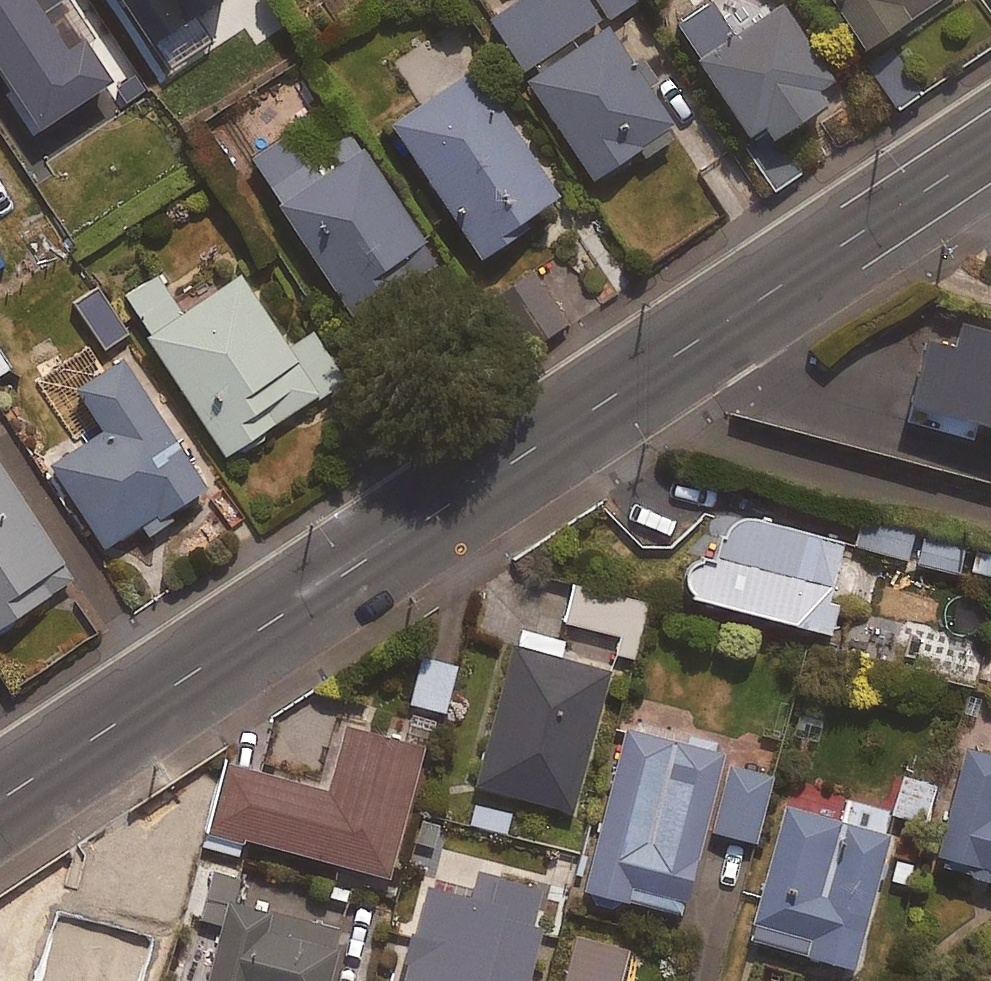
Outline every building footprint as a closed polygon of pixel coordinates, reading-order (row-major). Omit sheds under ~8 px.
[(634,0),(487,0),(477,7),(583,179),(635,147),(641,156),(674,135),(603,20),(634,0)] [(671,23),(742,135),(756,126),(764,138),(823,100),(816,88),(827,81),(775,0),(708,0),(671,23)] [(931,0),(828,0),(856,46),(931,0)] [(551,195),(470,69),(387,122),(474,257),(507,236),(501,227),(551,195)] [(433,264),(348,131),(298,163),(282,138),(247,160),(349,318),(433,264)] [(140,333),(178,310),(152,270),(115,294),(140,333)] [(178,310),(140,333),(220,455),(337,378),(310,337),(292,349),(240,271),(178,310)] [(564,323),(530,272),(491,298),(525,349),(564,323)] [(123,333),(96,293),(75,308),(101,348),(123,333)] [(896,414),(928,423),(926,429),(968,440),(973,421),(990,426),(990,332),(954,321),(947,347),(918,338),(896,414)] [(137,527),(144,538),(172,520),(165,509),(201,485),(117,357),(70,388),(95,426),(42,461),(101,551),(137,527)] [(0,476),(0,619),(65,578),(0,476)] [(686,563),(677,594),(827,634),(836,603),(822,599),(837,542),(727,513),(711,570),(686,563)] [(912,533),(858,522),(852,547),(907,558),(912,533)] [(963,548),(920,539),(914,564),(957,574),(963,548)] [(644,603),(570,586),(562,621),(617,634),(613,654),(631,658),(644,603)] [(982,639),(863,612),(852,657),(972,685),(982,639)] [(562,642),(515,629),(472,784),(567,811),(606,671),(558,658),(562,642)] [(454,666),(420,657),(407,703),(441,712),(454,666)] [(715,762),(717,753),(712,752),(715,741),(623,717),(579,889),(677,914),(699,828),(751,841),(768,776),(715,762)] [(220,764),(199,843),(238,854),(242,839),(383,877),(418,748),(340,726),(322,791),(220,764)] [(961,746),(927,870),(990,887),(990,754),(961,746)] [(931,785),(900,777),(890,812),(922,821),(931,785)] [(847,967),(884,835),(877,833),(884,809),(844,798),(837,822),(779,806),(742,937),(847,967)] [(526,818),(473,803),(467,825),(520,840),(526,818)] [(205,872),(177,980),(324,980),(339,921),(231,893),(235,880),(205,872)] [(398,980),(524,980),(538,928),(529,926),(539,890),(474,872),(467,898),(423,886),(398,980)] [(21,938),(10,980),(127,980),(143,918),(69,898),(61,927),(37,920),(32,941),(21,938)] [(567,933),(554,980),(615,980),(624,948),(567,933)]
